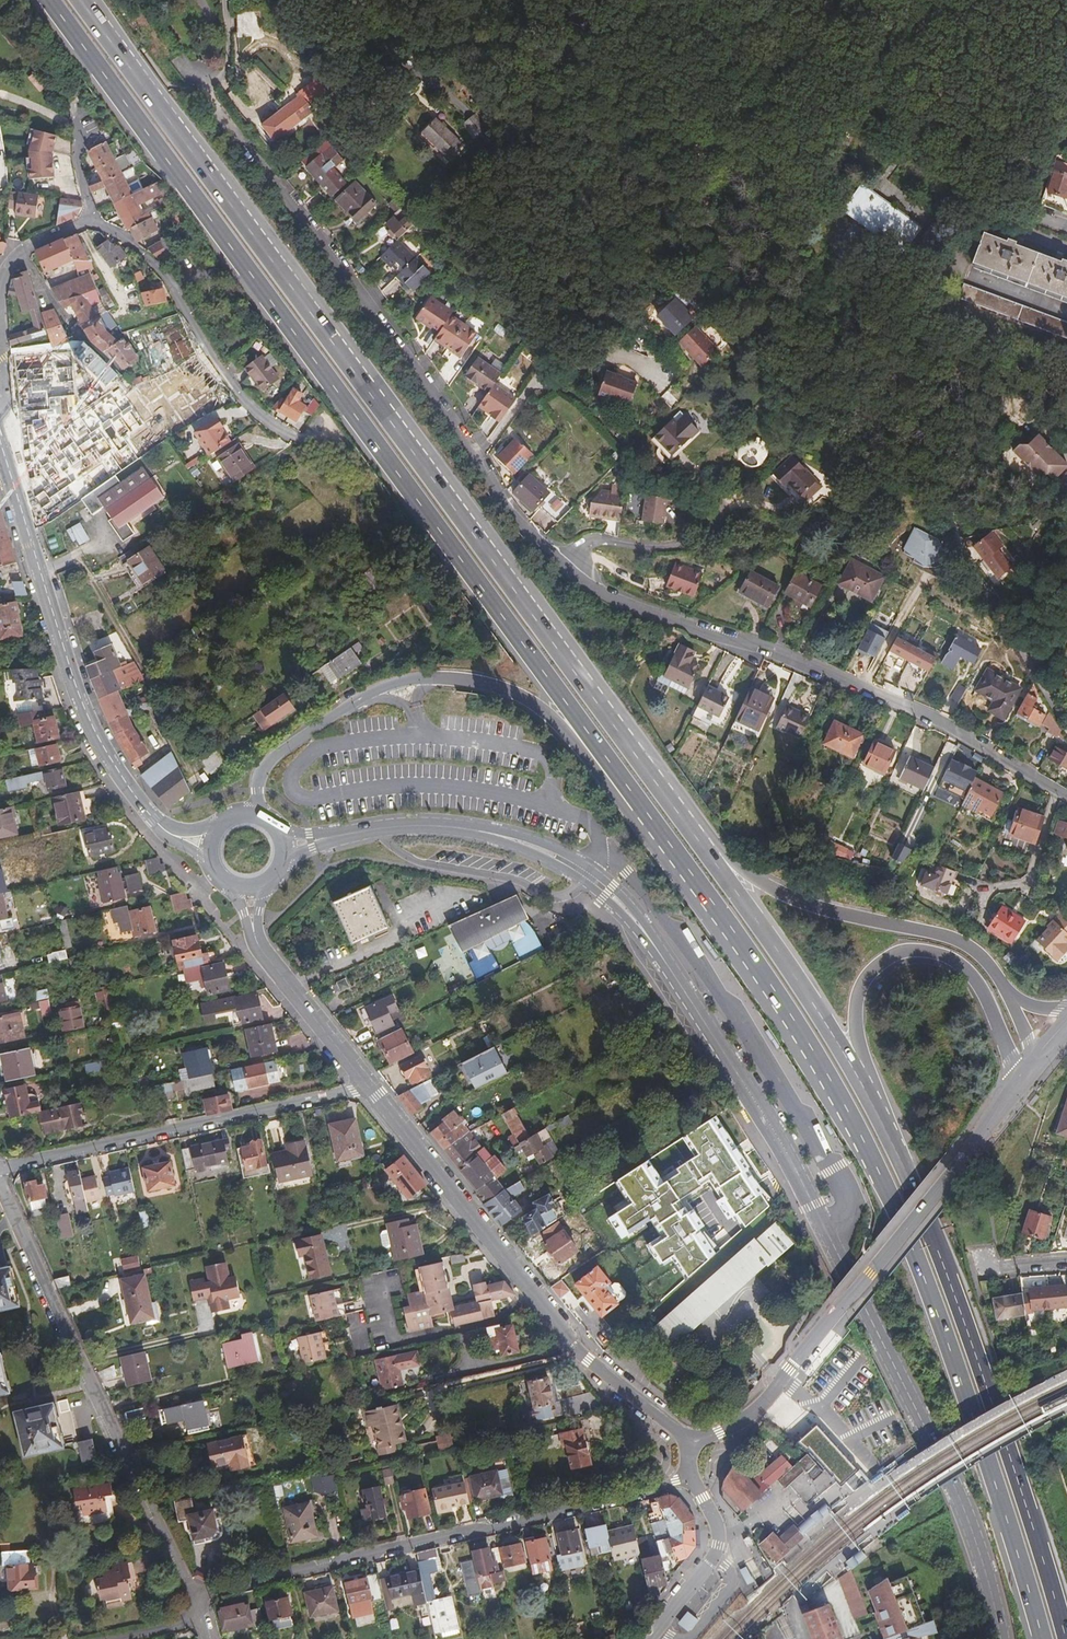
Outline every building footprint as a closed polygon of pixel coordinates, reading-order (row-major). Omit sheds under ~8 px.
[(250,13),(230,16),(233,38),(241,37),(240,33),(253,31),(250,13)] [(30,73),(24,78),(34,91),(40,86),(30,73)] [(296,91),(289,97),(291,100),(294,98),(300,105),(304,102),(296,91)] [(267,143),(297,120),(291,112),(300,105),(294,98),(291,100),(271,115),(257,126),(255,127),(267,143)] [(254,123),(257,126),(271,115),(269,112),(254,123)] [(436,154),(451,138),(430,118),(415,134),(436,154)] [(481,137),(465,120),(459,128),(473,143),(481,137)] [(843,132),(837,126),(827,137),(833,143),(843,132)] [(92,158),(97,169),(128,153),(121,140),(115,143),(113,139),(89,151),(92,158)] [(327,195),(342,181),(327,164),(336,157),(325,145),(302,166),(327,195)] [(27,147),(28,155),(39,155),(39,146),(27,147)] [(99,175),(102,182),(120,174),(134,168),(135,166),(129,153),(128,153),(97,169),(99,175)] [(39,155),(28,155),(28,184),(51,183),(50,154),(39,155)] [(361,156),(355,166),(360,171),(367,160),(361,156)] [(120,174),(122,180),(136,174),(134,168),(120,174)] [(289,189),(303,177),(294,168),(281,179),(289,189)] [(1043,193),(1066,200),(1066,175),(1051,169),(1043,193)] [(102,182),(89,188),(90,190),(92,194),(106,188),(108,192),(114,204),(130,196),(122,180),(120,174),(102,182)] [(332,198),(353,221),(372,204),(351,181),(332,198)] [(920,227),(859,182),(840,207),(901,253),(920,227)] [(128,233),(130,232),(143,224),(141,219),(136,208),(167,192),(165,188),(161,183),(147,188),(130,196),(114,204),(128,233)] [(106,188),(92,194),(94,198),(108,192),(106,188)] [(39,197),(8,193),(8,210),(16,211),(16,216),(27,218),(36,219),(39,197)] [(72,195),(58,193),(57,200),(71,202),(72,195)] [(57,200),(54,200),(51,226),(63,221),(72,217),(77,207),(75,202),(71,202),(57,200)] [(384,205),(392,213),(396,209),(388,201),(384,205)] [(401,211),(399,213),(396,209),(392,213),(395,216),(393,217),(397,222),(399,220),(404,226),(410,221),(401,211)] [(153,219),(155,223),(163,218),(159,211),(151,216),(153,219)] [(141,219),(143,224),(153,219),(151,216),(151,215),(141,219)] [(393,217),(391,215),(387,219),(381,224),(386,229),(383,232),(387,236),(390,233),(393,237),(404,226),(399,220),(397,222),(393,217)] [(143,224),(130,232),(136,244),(149,237),(150,235),(159,230),(157,226),(155,223),(153,219),(143,224)] [(937,225),(931,220),(920,233),(926,239),(937,225)] [(1066,301),(1066,268),(1065,267),(1066,265),(1057,261),(1056,264),(1011,247),(1012,245),(1002,241),(1001,244),(979,235),(968,264),(1066,301)] [(87,263),(83,263),(77,248),(71,236),(60,240),(69,259),(73,273),(87,269),(87,263)] [(161,242),(162,246),(165,254),(170,254),(174,251),(169,237),(161,242)] [(60,240),(31,253),(40,272),(69,259),(60,240)] [(395,274),(412,260),(393,240),(376,255),(383,263),(384,262),(388,266),(395,274)] [(104,244),(92,252),(103,267),(122,253),(113,248),(107,247),(104,244)] [(162,246),(146,253),(153,255),(159,261),(166,257),(165,254),(162,246)] [(80,248),(77,248),(83,263),(87,263),(80,248)] [(418,267),(412,260),(395,274),(393,276),(392,276),(400,285),(401,283),(408,291),(419,282),(417,280),(426,273),(419,265),(418,267)] [(356,279),(367,269),(363,264),(352,273),(356,279)] [(393,276),(395,274),(388,266),(386,268),(393,276)] [(4,347),(41,335),(23,272),(9,276),(10,279),(8,280),(14,300),(17,313),(25,311),(29,328),(4,336),(4,347)] [(138,275),(136,272),(130,275),(133,284),(140,279),(138,275)] [(398,286),(400,285),(392,276),(391,278),(398,286)] [(85,278),(48,292),(55,303),(82,296),(88,306),(93,304),(94,305),(97,303),(85,278)] [(1065,340),(1066,334),(1066,325),(960,285),(954,300),(1065,340)] [(100,289),(96,292),(106,311),(110,307),(105,297),(100,289)] [(140,307),(160,303),(158,291),(136,296),(140,307)] [(82,296),(55,303),(60,310),(67,306),(78,326),(94,317),(95,319),(100,315),(94,305),(93,304),(88,306),(82,296)] [(676,336),(695,317),(675,297),(656,316),(676,336)] [(447,318),(450,314),(427,299),(412,321),(422,327),(423,325),(437,334),(447,318)] [(46,341),(47,346),(63,342),(49,309),(38,313),(46,341)] [(95,319),(101,330),(112,324),(105,312),(100,315),(95,319)] [(53,347),(10,357),(14,441),(39,526),(76,499),(88,491),(110,475),(174,434),(196,421),(233,404),(202,358),(192,345),(179,316),(127,332),(129,339),(141,355),(142,367),(147,379),(129,387),(127,388),(88,344),(69,343),(53,347)] [(78,326),(87,342),(101,333),(103,333),(101,330),(95,319),(94,317),(78,326)] [(475,335),(447,318),(437,334),(432,340),(441,346),(451,352),(459,358),(475,335)] [(718,351),(694,327),(678,343),(701,366),(718,351)] [(101,333),(87,342),(100,353),(104,349),(112,341),(101,333)] [(125,348),(123,349),(115,339),(112,341),(104,349),(121,369),(133,358),(125,348)] [(432,340),(431,344),(439,349),(441,346),(432,340)] [(458,361),(459,358),(451,352),(449,355),(458,361)] [(491,387),(498,377),(474,360),(460,380),(463,383),(470,388),(472,386),(485,395),(491,387)] [(264,361),(257,367),(265,375),(271,370),(264,361)] [(265,375),(257,367),(256,365),(242,378),(248,385),(249,384),(253,388),(262,398),(275,387),(265,375)] [(626,405),(634,383),(602,372),(595,394),(626,405)] [(147,379),(146,377),(136,381),(134,377),(125,382),(129,387),(147,379)] [(491,387),(485,395),(477,406),(490,415),(488,417),(488,418),(497,424),(512,402),(491,387)] [(279,399),(270,409),(277,413),(279,411),(284,415),(294,421),(303,408),(295,401),(299,394),(292,390),(283,402),(279,399)] [(308,415),(315,406),(310,400),(302,412),(308,415)] [(477,406),(475,408),(488,417),(490,415),(477,406)] [(214,419),(191,433),(205,455),(225,443),(219,433),(216,428),(218,426),(214,419)] [(666,457),(693,432),(681,420),(676,425),(671,419),(650,438),(666,457)] [(1051,479),(1066,464),(1036,433),(1025,444),(1018,443),(1011,451),(1039,480),(1046,474),(1051,479)] [(759,440),(755,438),(752,437),(748,437),(743,439),(739,441),(736,445),(734,449),(734,454),(735,458),(737,462),(740,465),(744,467),(748,468),(752,468),(756,467),(759,465),(762,462),(764,457),(765,452),(764,448),(762,444),(759,440)] [(510,474),(528,455),(511,438),(493,457),(510,474)] [(235,445),(213,459),(229,483),(251,469),(243,457),(235,445)] [(809,507),(825,491),(791,456),(769,476),(781,489),(783,487),(798,502),(801,499),(809,507)] [(196,457),(182,466),(185,470),(189,467),(199,461),(196,457)] [(98,506),(100,508),(144,477),(137,467),(115,483),(110,475),(88,491),(98,506)] [(189,467),(185,470),(192,480),(195,477),(189,467)] [(147,476),(145,478),(157,495),(159,493),(147,476)] [(530,513),(548,494),(528,476),(511,495),(530,513)] [(144,477),(100,508),(107,518),(113,527),(121,522),(147,504),(158,496),(157,495),(145,478),(144,477)] [(620,495),(621,486),(608,485),(607,493),(595,492),(586,502),(584,515),(596,516),(617,519),(620,495)] [(88,491),(76,499),(81,506),(87,514),(98,506),(88,491)] [(558,523),(571,510),(554,494),(541,508),(558,523)] [(659,524),(662,499),(642,497),(639,522),(659,524)] [(150,508),(147,504),(121,522),(124,526),(150,508)] [(11,548),(3,522),(0,511),(0,552),(11,548)] [(113,527),(107,518),(103,521),(112,533),(118,541),(129,533),(124,526),(121,522),(113,527)] [(73,524),(63,529),(73,547),(84,540),(77,526),(75,528),(73,524)] [(946,562),(935,537),(913,526),(901,549),(912,555),(909,561),(920,566),(934,567),(946,562)] [(996,535),(994,532),(983,536),(988,541),(996,535)] [(1006,548),(996,535),(988,541),(979,548),(1002,579),(1014,571),(1015,570),(1001,552),(1006,548)] [(137,555),(124,564),(133,578),(140,589),(167,572),(150,547),(137,555)] [(0,552),(0,567),(15,562),(11,548),(0,552)] [(120,557),(124,564),(137,555),(133,549),(120,557)] [(863,601),(875,576),(844,560),(832,585),(863,601)] [(673,566),(664,589),(692,600),(701,577),(673,566)] [(1015,570),(1014,571),(1020,579),(1026,570),(1021,566),(1015,570)] [(374,568),(367,573),(381,594),(388,588),(374,568)] [(790,573),(779,594),(804,608),(815,586),(790,573)] [(758,610),(770,589),(744,575),(733,596),(758,610)] [(17,592),(18,595),(25,595),(22,585),(15,585),(17,592)] [(438,616),(443,612),(432,598),(427,602),(438,616)] [(415,607),(428,623),(438,616),(427,602),(425,599),(415,607)] [(0,603),(0,637),(18,635),(16,615),(15,602),(0,603)] [(865,657),(872,661),(882,642),(864,632),(853,653),(864,659),(865,657)] [(699,661),(690,657),(694,647),(679,640),(665,670),(689,682),(699,661)] [(939,668),(949,674),(957,660),(969,668),(977,654),(954,640),(946,654),(946,656),(939,668)] [(903,647),(893,642),(883,660),(893,665),(891,669),(898,673),(903,664),(906,665),(903,670),(912,676),(910,680),(916,683),(921,674),(924,676),(934,659),(924,654),(922,658),(912,653),(914,649),(905,644),(903,647)] [(82,672),(85,680),(116,668),(107,644),(88,651),(91,662),(80,666),(82,672)] [(344,650),(347,656),(356,650),(353,644),(344,650)] [(347,656),(344,650),(322,665),(333,680),(337,677),(354,665),(347,656)] [(103,724),(121,716),(119,711),(111,692),(140,680),(132,666),(129,663),(116,668),(85,680),(103,724)] [(689,682),(665,670),(662,669),(659,675),(686,688),(689,682)] [(32,670),(8,671),(10,683),(12,683),(15,702),(41,699),(43,710),(60,708),(53,689),(49,678),(34,680),(32,670)] [(982,714),(996,723),(1014,693),(982,674),(969,695),(987,706),(982,714)] [(1030,683),(1013,714),(1035,726),(1041,715),(1031,708),(1035,700),(1032,698),(1035,692),(1030,683)] [(726,699),(703,688),(695,706),(718,717),(726,699)] [(952,688),(944,704),(952,708),(960,693),(952,688)] [(746,690),(731,721),(754,731),(768,700),(746,690)] [(277,696),(256,711),(266,726),(288,711),(277,696)] [(119,711),(121,716),(146,706),(144,702),(132,706),(119,711)] [(772,729),(795,740),(806,717),(782,706),(772,729)] [(42,710),(14,714),(17,726),(30,724),(34,744),(58,739),(55,727),(53,717),(44,719),(42,710)] [(1058,730),(1047,711),(1039,726),(1046,730),(1036,749),(1045,754),(1058,730)] [(125,764),(141,754),(126,730),(127,729),(121,716),(103,724),(112,742),(125,764)] [(849,759),(860,737),(831,723),(820,745),(849,759)] [(880,775),(892,752),(872,742),(860,765),(880,775)] [(53,744),(26,750),(29,767),(38,765),(39,772),(51,769),(50,765),(58,763),(55,750),(53,744)] [(1054,749),(1064,755),(1066,751),(1063,749),(1060,747),(1056,745),(1054,749)] [(1064,755),(1054,749),(1047,760),(1066,772),(1066,771),(1066,757),(1064,755)] [(213,751),(198,761),(203,767),(217,757),(213,751)] [(136,776),(145,788),(173,767),(167,753),(136,776)] [(217,757),(203,767),(209,775),(214,771),(223,765),(217,757)] [(896,778),(921,791),(932,770),(906,758),(896,778)] [(940,777),(966,790),(973,777),(976,771),(968,767),(969,766),(958,761),(958,762),(950,758),(940,777)] [(173,767),(145,788),(161,809),(184,791),(173,767)] [(60,777),(58,768),(51,769),(39,772),(8,779),(11,789),(25,786),(24,783),(43,778),(46,790),(63,786),(60,777)] [(966,790),(959,804),(975,812),(977,809),(989,815),(1001,792),(973,777),(966,790)] [(76,793),(53,798),(59,825),(83,820),(80,806),(76,793)] [(15,834),(9,808),(0,810),(0,837),(15,834)] [(1032,839),(1039,817),(1014,810),(1007,836),(1016,839),(1017,835),(1032,839)] [(1058,823),(1055,836),(1066,839),(1066,826),(1058,823)] [(47,827),(37,829),(38,836),(42,835),(48,834),(47,827)] [(48,834),(42,835),(44,844),(65,839),(63,830),(48,834)] [(95,833),(85,836),(89,855),(113,850),(110,838),(108,830),(98,832),(98,830),(94,831),(95,833)] [(817,840),(811,852),(840,856),(842,851),(817,840)] [(905,863),(911,847),(899,842),(892,858),(905,863)] [(13,846),(5,848),(9,867),(14,888),(22,886),(13,846)] [(157,858),(141,861),(145,877),(165,873),(163,865),(159,866),(157,858)] [(934,864),(933,864),(929,874),(919,870),(914,882),(941,894),(951,872),(937,866),(934,864)] [(113,868),(96,872),(97,877),(96,877),(101,902),(122,898),(120,891),(125,890),(126,894),(139,892),(138,884),(136,876),(123,878),(124,881),(119,883),(117,874),(115,874),(113,868)] [(391,928),(372,886),(334,903),(346,928),(354,945),(391,928)] [(183,893),(168,896),(172,912),(190,908),(189,904),(188,900),(185,900),(183,893)] [(476,914),(449,926),(458,943),(460,947),(465,945),(471,956),(465,959),(467,963),(469,963),(480,984),(504,973),(499,964),(494,953),(496,949),(503,948),(507,944),(513,945),(516,951),(522,963),(546,952),(537,934),(525,921),(524,921),(519,917),(519,906),(516,896),(476,914)] [(524,921),(525,921),(528,919),(516,896),(519,906),(519,917),(524,921)] [(124,905),(108,909),(112,925),(116,924),(118,935),(130,932),(131,936),(152,931),(147,907),(126,912),(124,905)] [(1007,945),(1021,923),(997,907),(983,929),(1007,945)] [(1053,961),(1062,952),(1058,949),(1062,944),(1066,940),(1066,923),(1059,915),(1045,928),(1047,929),(1034,942),(1053,961)] [(63,921),(57,923),(60,936),(66,934),(63,921)] [(551,937),(555,947),(570,939),(566,930),(551,937)] [(66,934),(60,936),(63,949),(70,947),(66,934)] [(197,937),(174,942),(181,970),(184,969),(203,965),(218,962),(215,951),(202,954),(201,949),(200,945),(199,945),(197,937)] [(455,945),(465,959),(471,956),(465,945),(460,947),(458,943),(455,945)] [(62,951),(54,953),(55,961),(64,959),(62,951)] [(203,965),(184,969),(187,984),(201,981),(203,989),(208,988),(209,994),(230,990),(227,979),(224,965),(204,969),(203,965)] [(451,987),(454,995),(464,990),(461,983),(451,987)] [(106,987),(100,988),(107,1024),(113,1022),(106,987)] [(238,996),(190,1006),(194,1023),(217,1019),(216,1013),(240,1008),(243,1022),(262,1018),(260,1005),(257,994),(238,998),(238,996)] [(379,1035),(397,1027),(390,1014),(399,1010),(393,997),(367,1010),(373,1022),(379,1035)] [(45,1000),(37,1002),(40,1018),(48,1016),(45,1000)] [(67,1008),(57,1010),(62,1031),(81,1026),(76,1004),(72,1005),(71,1002),(65,1004),(67,1008)] [(397,1023),(406,1018),(401,1009),(392,1014),(397,1023)] [(0,1016),(0,1041),(20,1036),(15,1013),(0,1016)] [(273,1036),(270,1024),(243,1030),(249,1057),(276,1051),(273,1036)] [(379,1035),(378,1036),(385,1052),(392,1065),(415,1054),(403,1030),(406,1029),(403,1024),(397,1027),(379,1035)] [(203,1048),(181,1053),(186,1080),(208,1075),(209,1075),(206,1060),(203,1048)] [(464,1064),(476,1089),(509,1074),(496,1048),(464,1064)] [(26,1050),(0,1055),(0,1064),(1,1069),(4,1082),(32,1076),(26,1050)] [(414,1084),(431,1075),(422,1057),(402,1066),(406,1073),(408,1077),(410,1076),(414,1084)] [(84,1074),(97,1071),(96,1068),(108,1066),(106,1061),(82,1066),(84,1074)] [(278,1072),(276,1061),(232,1070),(237,1091),(280,1081),(278,1072)] [(186,1080),(181,1081),(183,1089),(184,1094),(210,1088),(208,1075),(186,1080)] [(144,1076),(138,1078),(141,1091),(147,1089),(144,1076)] [(436,1091),(433,1080),(422,1085),(429,1098),(437,1094),(436,1091)] [(183,1089),(181,1081),(154,1087),(157,1103),(173,1099),(172,1092),(183,1089)] [(36,1113),(37,1112),(34,1099),(30,1095),(24,1094),(22,1085),(1,1090),(3,1100),(5,1100),(6,1103),(7,1106),(1,1107),(4,1120),(36,1113)] [(429,1098),(422,1085),(408,1092),(418,1105),(430,1099),(429,1098)] [(408,1092),(396,1098),(406,1111),(411,1117),(421,1109),(418,1105),(408,1092)] [(225,1096),(201,1101),(204,1116),(219,1113),(229,1111),(225,1096)] [(1056,1134),(1066,1137),(1066,1099),(1064,1108),(1056,1134)] [(544,1129),(528,1101),(510,1112),(515,1120),(504,1127),(511,1139),(506,1142),(510,1149),(515,1146),(541,1131),(544,1129)] [(37,1112),(36,1113),(38,1124),(40,1126),(42,1135),(53,1132),(59,1131),(61,1128),(69,1126),(72,1129),(83,1126),(78,1103),(37,1112)] [(1052,1133),(1056,1134),(1064,1108),(1061,1107),(1052,1133)] [(515,1120),(510,1112),(499,1118),(504,1127),(515,1120)] [(441,1121),(426,1134),(438,1150),(467,1134),(449,1113),(440,1120),(441,1121)] [(747,1168),(713,1116),(679,1138),(692,1157),(680,1165),(677,1161),(674,1163),(677,1167),(672,1170),(670,1166),(660,1173),(659,1171),(654,1174),(645,1160),(611,1183),(622,1200),(609,1208),(612,1213),(603,1219),(604,1221),(602,1222),(605,1225),(607,1225),(617,1241),(623,1237),(625,1240),(644,1228),(646,1231),(650,1228),(656,1237),(643,1246),(657,1268),(669,1261),(682,1281),(716,1250),(701,1227),(701,1226),(690,1210),(685,1213),(676,1200),(706,1181),(718,1199),(713,1202),(725,1220),(730,1217),(739,1231),(771,1202),(756,1186),(745,1168),(747,1168)] [(568,1124),(564,1117),(554,1123),(556,1126),(559,1130),(568,1124)] [(353,1137),(349,1120),(324,1125),(331,1160),(356,1155),(353,1137)] [(541,1131),(515,1146),(510,1149),(515,1158),(520,1155),(523,1159),(530,1155),(536,1164),(554,1153),(543,1134),(541,1131)] [(467,1134),(438,1150),(447,1160),(454,1169),(478,1148),(467,1134)] [(203,1146),(180,1151),(186,1173),(227,1163),(224,1151),(228,1150),(226,1140),(203,1146)] [(237,1150),(242,1170),(265,1165),(259,1141),(250,1143),(251,1146),(237,1150)] [(308,1176),(300,1142),(282,1146),(284,1152),(271,1154),(277,1183),(308,1176)] [(469,1193),(477,1204),(499,1190),(490,1178),(500,1170),(491,1157),(488,1158),(486,1154),(480,1148),(478,1148),(454,1169),(469,1188),(471,1191),(469,1193)] [(409,1171),(397,1157),(381,1171),(404,1199),(420,1185),(409,1171)] [(154,1166),(143,1169),(148,1191),(172,1185),(167,1163),(154,1166)] [(265,1165),(242,1170),(243,1179),(270,1172),(268,1164),(265,1165)] [(112,1195),(112,1197),(132,1192),(126,1169),(115,1172),(106,1174),(108,1178),(112,1195)] [(67,1175),(75,1207),(85,1205),(79,1180),(77,1172),(72,1174),(67,1175)] [(79,1180),(85,1205),(98,1202),(92,1177),(87,1178),(79,1180)] [(105,1197),(112,1195),(108,1178),(101,1180),(105,1197)] [(518,1190),(513,1181),(499,1190),(477,1204),(495,1225),(515,1211),(508,1201),(506,1202),(505,1199),(518,1190)] [(28,1183),(23,1184),(28,1202),(29,1202),(31,1210),(44,1207),(42,1199),(43,1199),(40,1186),(34,1187),(33,1182),(28,1183)] [(525,1227),(530,1235),(552,1221),(546,1210),(550,1208),(542,1195),(527,1205),(531,1211),(519,1218),(525,1227)] [(1049,1219),(1029,1212),(1021,1234),(1042,1241),(1049,1219)] [(64,1215),(54,1218),(59,1238),(69,1236),(64,1215)] [(403,1221),(382,1226),(383,1232),(387,1248),(391,1263),(418,1257),(415,1241),(411,1226),(404,1227),(403,1221)] [(556,1265),(575,1251),(555,1222),(539,1233),(546,1243),(542,1245),(548,1253),(556,1265)] [(751,1242),(767,1260),(787,1243),(771,1225),(751,1242)] [(387,1248),(383,1232),(378,1233),(375,1237),(378,1247),(381,1249),(387,1248)] [(302,1256),(308,1279),(326,1274),(322,1257),(316,1236),(292,1243),(296,1258),(302,1256)] [(767,1260),(751,1242),(749,1240),(662,1319),(680,1339),(724,1299),(767,1260)] [(461,1254),(446,1257),(447,1265),(463,1262),(461,1254)] [(135,1257),(119,1260),(121,1274),(138,1271),(135,1257)] [(487,1303),(511,1297),(500,1282),(482,1287),(481,1283),(468,1286),(471,1303),(449,1308),(445,1288),(439,1263),(410,1269),(415,1292),(403,1296),(405,1307),(399,1309),(405,1332),(429,1326),(426,1316),(446,1312),(450,1327),(490,1318),(487,1303)] [(211,1299),(215,1298),(218,1313),(227,1311),(226,1302),(235,1300),(237,1295),(234,1279),(230,1276),(227,1276),(226,1272),(221,1265),(210,1268),(207,1275),(209,1284),(204,1285),(202,1281),(188,1283),(192,1303),(205,1300),(211,1299)] [(110,1266),(99,1268),(101,1278),(112,1275),(110,1266)] [(597,1319),(613,1306),(612,1305),(619,1299),(621,1294),(614,1287),(612,1285),(609,1287),(594,1267),(571,1285),(587,1306),(597,1319)] [(18,1307),(9,1269),(0,1271),(0,1311),(18,1307)] [(141,1275),(119,1280),(124,1301),(129,1323),(143,1319),(150,1318),(147,1303),(141,1275)] [(66,1278),(52,1281),(56,1290),(68,1287),(66,1278)] [(977,1284),(983,1301),(993,1298),(987,1283),(977,1284)] [(1066,1309),(1066,1294),(1066,1287),(1058,1288),(1036,1290),(1027,1291),(1027,1293),(1029,1313),(1066,1309)] [(335,1301),(333,1291),(304,1297),(309,1323),(332,1318),(328,1302),(335,1301)] [(1023,1312),(1023,1313),(1029,1313),(1027,1293),(1021,1294),(1021,1296),(1023,1312)] [(1023,1312),(1021,1296),(990,1305),(997,1325),(1017,1319),(1016,1314),(1023,1312)] [(153,1301),(147,1303),(150,1318),(143,1319),(145,1325),(157,1322),(153,1301)] [(612,1341),(637,1318),(626,1305),(600,1328),(612,1341)] [(667,1351),(680,1339),(662,1319),(649,1331),(658,1341),(667,1351)] [(509,1338),(507,1327),(492,1331),(493,1338),(485,1339),(488,1351),(496,1349),(497,1356),(512,1352),(509,1338)] [(475,1346),(472,1330),(456,1334),(459,1350),(475,1346)] [(323,1344),(321,1332),(292,1339),(298,1364),(319,1359),(316,1345),(323,1344)] [(242,1341),(223,1345),(226,1359),(228,1367),(257,1361),(251,1334),(241,1336),(242,1341)] [(142,1352),(120,1356),(123,1369),(126,1387),(148,1383),(142,1352)] [(415,1367),(412,1352),(371,1362),(377,1390),(399,1385),(396,1371),(415,1367)] [(527,1409),(530,1421),(558,1416),(555,1403),(549,1403),(547,1392),(544,1378),(524,1383),(530,1408),(527,1409)] [(188,1434),(207,1430),(201,1401),(157,1412),(159,1418),(161,1425),(184,1420),(188,1434)] [(13,1413),(22,1456),(74,1445),(69,1422),(65,1402),(13,1413)] [(393,1455),(391,1448),(403,1445),(401,1436),(393,1407),(360,1415),(364,1430),(369,1429),(377,1459),(393,1455)] [(140,1409),(122,1413),(125,1424),(142,1420),(140,1409)] [(501,1422),(500,1416),(478,1421),(480,1431),(506,1426),(505,1421),(501,1422)] [(587,1431),(584,1418),(571,1421),(574,1432),(559,1436),(562,1449),(565,1448),(570,1470),(588,1466),(585,1456),(587,1453),(586,1448),(586,1444),(582,1442),(580,1432),(587,1431)] [(241,1438),(237,1439),(241,1458),(246,1457),(241,1438)] [(237,1439),(204,1447),(206,1457),(209,1467),(228,1463),(230,1470),(248,1466),(246,1457),(241,1458),(237,1439)] [(88,1442),(74,1445),(78,1464),(93,1461),(88,1442)] [(808,1455),(778,1481),(786,1489),(805,1472),(814,1483),(825,1474),(808,1455)] [(784,1456),(761,1479),(769,1488),(793,1465),(784,1456)] [(739,1517),(764,1494),(763,1493),(769,1488),(761,1479),(754,1473),(749,1479),(735,1465),(725,1480),(723,1490),(724,1501),(739,1517)] [(390,1482),(387,1468),(378,1470),(381,1484),(390,1482)] [(503,1471),(492,1473),(498,1497),(489,1498),(490,1502),(509,1498),(503,1471)] [(492,1473),(467,1478),(472,1502),(476,1501),(476,1503),(483,1501),(483,1500),(486,1499),(489,1498),(498,1497),(492,1473)] [(321,1476),(320,1474),(306,1478),(309,1494),(324,1496),(337,1494),(333,1474),(321,1476)] [(880,1478),(877,1474),(866,1482),(869,1486),(880,1478)] [(467,1478),(460,1480),(464,1500),(465,1503),(472,1502),(467,1478)] [(464,1500),(460,1480),(428,1487),(433,1510),(442,1508),(442,1504),(445,1504),(455,1502),(464,1500)] [(100,1504),(99,1499),(110,1498),(108,1484),(70,1490),(73,1507),(78,1506),(80,1518),(106,1514),(105,1507),(104,1503),(100,1504)] [(370,1518),(371,1520),(375,1519),(378,1518),(378,1517),(382,1516),(375,1487),(359,1491),(364,1510),(359,1511),(361,1520),(370,1518)] [(403,1510),(405,1520),(416,1518),(426,1515),(421,1490),(400,1495),(400,1498),(397,1499),(400,1511),(403,1510)] [(774,1496),(770,1491),(758,1502),(762,1507),(774,1496)] [(668,1539),(695,1530),(695,1520),(675,1499),(669,1496),(657,1498),(658,1502),(668,1539)] [(188,1502),(175,1505),(179,1522),(187,1520),(193,1546),(205,1543),(214,1541),(219,1536),(221,1532),(218,1518),(211,1519),(209,1510),(191,1514),(188,1502)] [(668,1539),(658,1502),(649,1504),(651,1513),(647,1514),(651,1525),(653,1524),(659,1541),(668,1539)] [(836,1507),(831,1502),(805,1525),(810,1530),(836,1507)] [(313,1531),(307,1503),(282,1508),(289,1541),(300,1539),(310,1537),(309,1532),(313,1531)] [(906,1514),(903,1510),(893,1518),(896,1522),(906,1514)] [(781,1540),(774,1532),(758,1545),(771,1568),(806,1536),(797,1525),(781,1540)] [(591,1547),(611,1543),(609,1535),(607,1526),(597,1529),(588,1531),(591,1547)] [(561,1570),(584,1564),(577,1530),(568,1532),(559,1534),(563,1554),(557,1555),(561,1570)] [(611,1543),(615,1562),(642,1557),(641,1552),(635,1530),(624,1533),(618,1534),(618,1533),(609,1535),(611,1543)] [(677,1560),(686,1558),(695,1545),(695,1530),(668,1539),(659,1541),(662,1555),(675,1552),(677,1560)] [(526,1539),(531,1562),(551,1557),(546,1537),(539,1539),(535,1540),(535,1537),(526,1539)] [(749,1537),(744,1540),(748,1547),(753,1543),(749,1537)] [(525,1561),(521,1543),(512,1545),(501,1548),(505,1566),(525,1561)] [(497,1563),(503,1562),(499,1547),(492,1549),(496,1562),(493,1562),(489,1548),(481,1550),(472,1552),(475,1560),(481,1590),(494,1587),(493,1582),(504,1580),(502,1571),(499,1571),(497,1563)] [(868,1552),(864,1547),(852,1558),(856,1563),(868,1552)] [(437,1548),(418,1553),(423,1574),(421,1575),(428,1601),(436,1599),(433,1584),(430,1574),(438,1572),(435,1559),(440,1558),(437,1548)] [(642,1557),(653,1605),(661,1593),(665,1588),(668,1583),(662,1555),(651,1558),(649,1550),(641,1552),(642,1557)] [(29,1552),(1,1553),(1,1566),(5,1565),(5,1580),(6,1589),(17,1589),(17,1587),(21,1587),(30,1587),(30,1585),(33,1585),(33,1575),(30,1575),(29,1552)] [(531,1562),(534,1573),(538,1572),(539,1575),(549,1572),(549,1569),(553,1568),(551,1557),(531,1562)] [(855,1564),(849,1558),(842,1564),(848,1571),(855,1564)] [(471,1594),(481,1592),(481,1590),(475,1560),(463,1563),(471,1594)] [(376,1562),(365,1564),(368,1575),(377,1572),(377,1562),(376,1562)] [(129,1564),(125,1565),(128,1580),(123,1581),(124,1585),(126,1585),(133,1583),(129,1564)] [(125,1565),(109,1569),(110,1572),(100,1574),(101,1580),(93,1581),(97,1600),(102,1599),(104,1609),(120,1606),(119,1601),(129,1599),(128,1592),(126,1585),(124,1585),(123,1581),(128,1580),(125,1565)] [(850,1621),(864,1616),(848,1572),(847,1571),(835,1580),(850,1621)] [(377,1572),(368,1575),(365,1575),(366,1578),(360,1580),(347,1583),(352,1603),(370,1600),(371,1602),(383,1599),(377,1572)] [(404,1576),(388,1579),(393,1599),(414,1595),(416,1606),(428,1603),(428,1601),(421,1575),(421,1572),(404,1576)] [(916,1638),(932,1634),(928,1622),(922,1624),(904,1577),(886,1584),(884,1578),(864,1592),(882,1638),(883,1638),(907,1629),(910,1635),(907,1636),(908,1638),(916,1638)] [(388,1579),(381,1581),(388,1612),(395,1610),(393,1599),(388,1579)] [(324,1589),(312,1592),(318,1618),(340,1613),(334,1587),(324,1589)] [(436,1599),(428,1601),(428,1603),(429,1608),(435,1633),(460,1627),(452,1595),(436,1599)] [(271,1619),(274,1619),(281,1617),(281,1620),(292,1618),(291,1615),(293,1614),(289,1596),(267,1601),(271,1619)] [(236,1605),(215,1609),(220,1632),(265,1622),(261,1608),(250,1611),(248,1602),(236,1605)] [(808,1638),(838,1638),(825,1605),(806,1612),(804,1606),(797,1609),(807,1634),(808,1638)] [(687,1612),(677,1622),(689,1633),(698,1622),(687,1612)] [(281,1617),(274,1619),(276,1628),(293,1624),(292,1618),(281,1620),(281,1617)] [(907,1636),(910,1635),(907,1629),(883,1638),(902,1638),(905,1638),(908,1638),(907,1636)]
